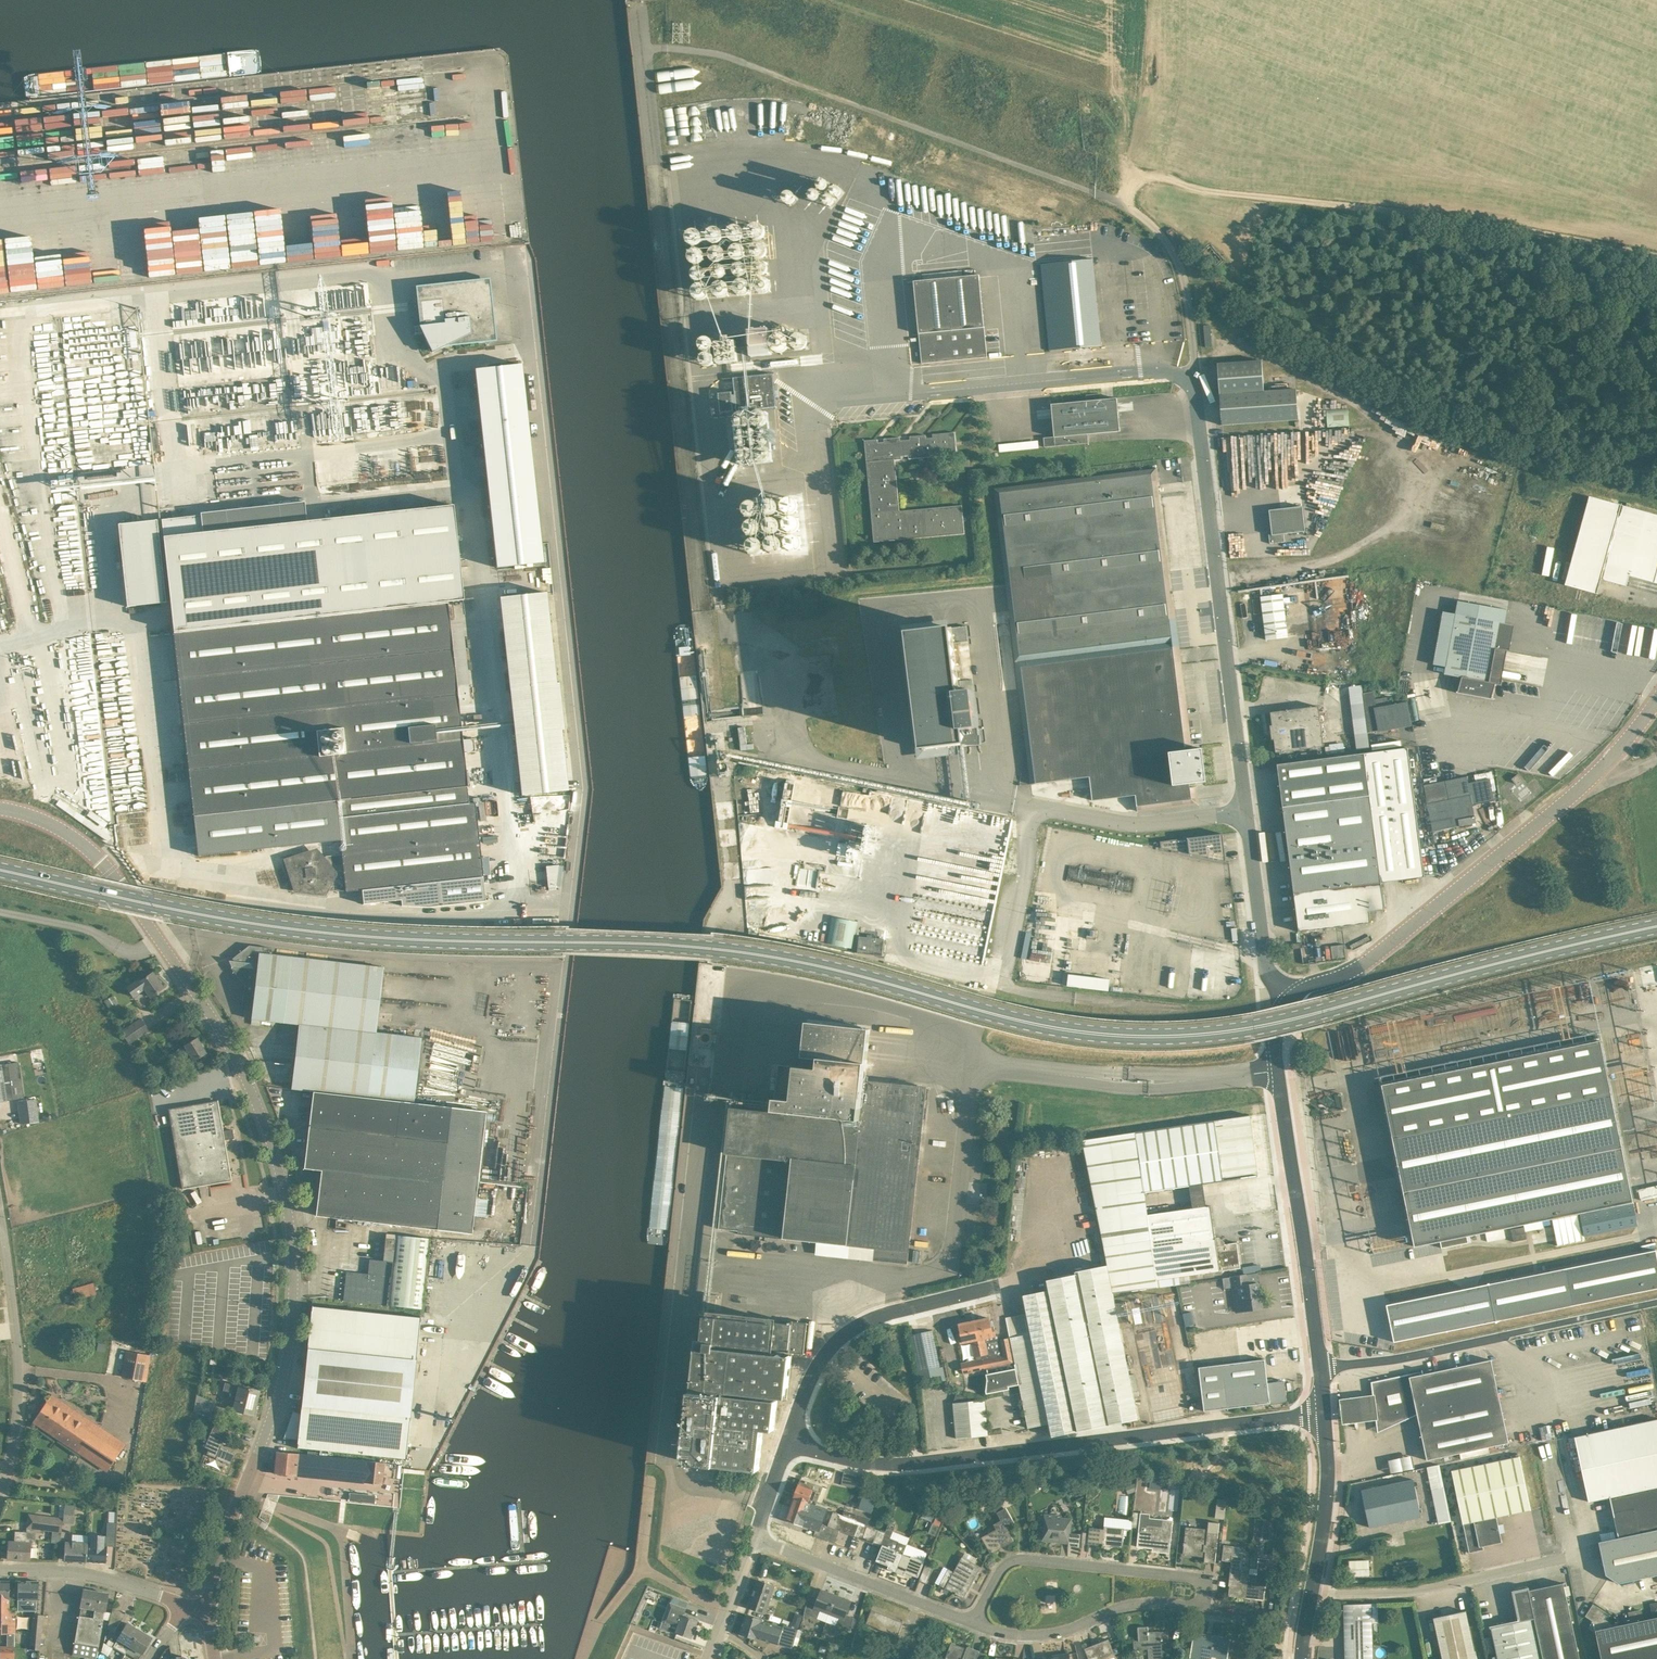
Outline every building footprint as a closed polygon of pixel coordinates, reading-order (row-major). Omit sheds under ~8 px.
[(433,109),(449,108),(449,81),(432,82),(433,109)] [(433,135),(446,135),(459,134),(458,125),(432,126),(433,135)] [(346,140),(346,151),(372,150),(372,139),(346,140)] [(316,145),(319,161),(345,156),(342,140),(316,145)] [(313,145),(287,146),(287,162),(314,161),(313,145)] [(253,146),(227,147),(227,163),(254,162),(253,146)] [(141,174),(166,173),(166,161),(140,162),(141,174)] [(111,178),(138,173),(136,163),(109,167),(111,178)] [(52,173),(53,183),(79,182),(78,171),(52,173)] [(0,177),(0,195),(20,194),(19,176),(0,177)] [(290,259),(509,240),(506,206),(478,209),(478,199),(463,200),(465,226),(452,227),(452,233),(425,235),(424,226),(396,228),(369,231),(370,242),(341,245),(340,234),(313,237),(313,231),(287,233),(290,259)] [(260,260),(286,257),(285,241),(258,244),(256,228),(228,231),(227,215),(199,218),(203,249),(175,253),(171,220),(144,223),(147,251),(119,254),(116,230),(89,233),(90,240),(62,243),(61,233),(34,236),(37,265),(38,265),(40,289),(260,264),(260,260)] [(757,293),(768,289),(768,285),(770,278),(775,265),(775,263),(763,259),(754,258),(754,256),(750,245),(746,245),(733,249),(729,248),(720,248),(707,252),(705,259),(695,259),(694,278),(707,282),(699,285),(697,291),(700,299),(705,300),(714,296),(715,293),(721,291),(731,294),(736,293),(738,287),(740,293),(757,293)] [(1210,246),(1201,254),(1213,268),(1222,260),(1210,246)] [(1093,259),(1042,263),(1050,351),(1102,346),(1093,259)] [(6,260),(0,261),(0,293),(8,292),(6,260)] [(914,281),(921,352),(922,363),(988,357),(986,346),(980,274),(914,281)] [(490,278),(479,279),(416,286),(420,325),(415,325),(415,332),(423,331),(433,351),(446,344),(486,342),(497,340),(490,278)] [(1214,345),(1210,324),(1204,325),(1207,346),(1214,345)] [(752,360),(751,356),(772,354),(769,327),(748,330),(749,336),(734,337),(735,341),(716,343),(718,363),(752,360)] [(1218,364),(1222,425),(1233,424),(1299,419),(1297,388),(1264,390),(1262,361),(1218,364)] [(522,364),(475,369),(496,567),(543,562),(522,364)] [(733,377),(735,392),(737,410),(778,405),(776,388),(774,372),(733,377)] [(1052,404),(1053,415),(1055,436),(1044,437),(1045,446),(1084,442),(1089,442),(1088,434),(1120,431),(1117,398),(1052,404)] [(1326,409),(1328,427),(1350,425),(1348,407),(1326,409)] [(900,510),(895,460),(902,459),(902,456),(909,455),(909,458),(931,456),(931,454),(935,454),(935,456),(957,454),(956,443),(955,432),(933,434),(933,437),(928,438),(928,436),(926,436),(926,435),(910,436),(911,438),(909,438),(909,440),(902,440),(902,439),(900,439),(900,437),(884,439),(885,440),(883,440),(883,442),(878,442),(878,439),(865,440),(867,462),(875,541),(965,532),(962,504),(900,510)] [(1183,679),(1176,627),(1172,592),(1169,571),(1159,484),(1157,468),(995,488),(1006,579),(1031,784),(1032,790),(1089,783),(1092,806),(1136,800),(1137,811),(1198,804),(1197,798),(1196,784),(1195,783),(1207,781),(1203,748),(1192,749),(1185,692),(1183,679)] [(1565,584),(1597,593),(1601,579),(1626,586),(1629,575),(1654,582),(1656,572),(1656,515),(1590,496),(1565,584)] [(209,854),(340,840),(342,854),(324,856),(317,847),(283,858),(294,891),(326,895),(329,890),(338,872),(344,871),(346,891),(484,876),(475,797),(469,798),(459,703),(470,701),(469,684),(457,685),(450,624),(447,602),(464,599),(462,582),(453,504),(255,526),(204,532),(202,515),(118,524),(127,606),(170,602),(172,617),(174,633),(198,855),(209,854)] [(1303,506),(1269,510),(1272,528),(1271,529),(1269,531),(1270,543),(1285,542),(1284,533),(1305,531),(1303,506)] [(1284,605),(1283,593),(1261,596),(1266,639),(1288,636),(1284,605)] [(1458,600),(1456,613),(1444,673),(1462,677),(1458,692),(1482,696),(1493,698),(1492,697),(1494,688),(1496,683),(1492,682),(1489,681),(1500,622),(1502,609),(1458,600)] [(501,612),(521,794),(567,789),(561,729),(563,729),(558,682),(556,682),(548,607),(501,612)] [(912,631),(911,631),(912,637),(912,639),(909,639),(909,640),(912,640),(914,653),(911,654),(911,655),(914,654),(915,668),(913,668),(913,669),(916,669),(917,682),(914,683),(915,684),(917,683),(919,697),(916,697),(916,698),(919,698),(921,711),(918,711),(918,712),(921,712),(922,726),(920,726),(920,727),(923,727),(924,740),(921,740),(922,741),(924,741),(925,743),(925,749),(926,749),(926,748),(928,748),(936,747),(937,747),(937,748),(938,748),(938,747),(939,746),(948,745),(949,745),(950,746),(950,745),(961,744),(981,741),(975,691),(962,692),(962,691),(960,692),(958,678),(960,678),(960,677),(958,677),(956,664),(959,664),(959,663),(956,663),(955,649),(957,649),(957,648),(954,648),(954,642),(969,640),(967,625),(947,628),(914,632),(912,632),(912,631)] [(1642,626),(1639,647),(1650,649),(1650,645),(1656,646),(1656,628),(1642,626)] [(1374,707),(1379,732),(1412,725),(1407,701),(1391,704),(1389,696),(1374,699),(1375,707),(1374,707)] [(1274,738),(1276,751),(1324,745),(1319,705),(1271,712),(1273,724),(1271,725),(1272,739),(1274,738)] [(747,743),(745,727),(738,728),(740,744),(747,743)] [(1380,881),(1425,875),(1408,747),(1278,764),(1295,892),(1299,931),(1370,923),(1369,911),(1384,910),(1380,881)] [(1424,785),(1433,831),(1476,822),(1473,805),(1494,800),(1493,791),(1496,790),(1494,777),(1493,778),(1492,771),(1470,776),(1471,782),(1469,783),(1467,776),(1424,785)] [(1512,779),(1515,783),(1521,778),(1518,774),(1512,779)] [(777,820),(775,827),(787,830),(788,822),(789,822),(795,784),(787,782),(780,821),(777,820)] [(854,823),(851,842),(868,845),(871,825),(854,823)] [(1223,833),(1161,841),(1161,848),(1226,861),(1223,833)] [(559,864),(545,866),(548,886),(556,885),(559,864)] [(1085,873),(1095,874),(1096,869),(1069,866),(1068,879),(1085,880),(1085,873)] [(853,897),(830,894),(824,938),(848,941),(853,897)] [(1097,930),(1088,929),(1087,938),(1096,939),(1097,930)] [(1027,959),(1032,933),(1027,932),(1021,958),(1027,959)] [(859,936),(858,953),(883,955),(885,939),(859,936)] [(1345,957),(1344,944),(1331,945),(1333,958),(1345,957)] [(252,1019),(277,1022),(299,1024),(296,1046),(291,1088),(291,1089),(313,1091),(414,1103),(421,1037),(376,1031),(383,967),(272,954),(273,950),(271,948),(249,945),(233,958),(234,961),(235,961),(234,966),(231,968),(245,985),(244,990),(242,1006),(253,1007),(252,1019)] [(1649,985),(1656,984),(1656,963),(1647,964),(1649,985)] [(163,988),(153,973),(141,981),(139,979),(127,987),(134,996),(145,988),(151,996),(163,988)] [(1111,990),(1112,978),(1070,974),(1069,986),(1111,990)] [(118,1003),(113,995),(104,1001),(110,1009),(118,1003)] [(125,1036),(145,1023),(142,1018),(122,1031),(125,1036)] [(871,1029),(808,1022),(804,1057),(821,1059),(819,1068),(780,1064),(775,1113),(732,1108),(719,1228),(739,1230),(739,1233),(784,1238),(784,1237),(874,1247),(873,1260),(908,1263),(927,1087),(865,1080),(871,1029)] [(145,1023),(125,1036),(129,1043),(150,1030),(145,1023)] [(1394,1074),(1395,1082),(1382,1085),(1415,1245),(1635,1201),(1600,1040),(1587,1043),(1586,1036),(1483,1056),(1485,1064),(1472,1066),(1471,1059),(1394,1074)] [(207,1053),(197,1037),(184,1045),(184,1046),(178,1050),(181,1056),(188,1052),(194,1061),(207,1053)] [(0,1065),(0,1101),(6,1100),(5,1098),(11,1097),(9,1088),(11,1087),(8,1064),(1,1065),(0,1065)] [(313,1091),(304,1167),(304,1168),(321,1170),(316,1215),(327,1216),(430,1229),(437,1230),(473,1234),(487,1111),(414,1103),(313,1091)] [(34,1100),(17,1102),(20,1124),(37,1121),(34,1100)] [(231,1180),(218,1100),(169,1109),(182,1188),(231,1180)] [(233,1128),(223,1130),(225,1139),(234,1137),(233,1128)] [(1020,1241),(1026,1188),(1016,1186),(1009,1240),(1020,1241)] [(1638,1225),(1633,1203),(1580,1214),(1585,1235),(1638,1225)] [(1148,1214),(1152,1247),(1215,1238),(1211,1205),(1148,1214)] [(1511,1229),(1514,1241),(1527,1238),(1524,1226),(1511,1229)] [(422,1309),(429,1237),(397,1234),(389,1305),(422,1309)] [(386,1237),(385,1249),(394,1250),(395,1238),(386,1237)] [(1215,1238),(1152,1247),(1158,1286),(1180,1283),(1179,1276),(1220,1271),(1215,1238)] [(1220,1271),(1241,1268),(1237,1242),(1221,1244),(1220,1239),(1219,1238),(1215,1238),(1220,1271)] [(1496,1320),(1656,1287),(1656,1249),(1489,1283),(1496,1320)] [(921,1250),(914,1250),(913,1262),(920,1263),(921,1250)] [(1139,1418),(1113,1292),(1105,1252),(1099,1253),(1102,1266),(1077,1271),(1077,1274),(1048,1280),(1050,1290),(1024,1295),(1028,1318),(1007,1322),(1010,1337),(1020,1384),(1028,1428),(1050,1423),(1053,1436),(1139,1418)] [(1375,1306),(1376,1306),(1386,1304),(1431,1295),(1422,1254),(1368,1265),(1370,1274),(1364,1275),(1369,1301),(1369,1302),(1370,1303),(1370,1304),(1371,1304),(1372,1305),(1372,1306),(1373,1306),(1374,1306),(1375,1306)] [(368,1274),(357,1273),(347,1272),(344,1300),(354,1301),(387,1305),(392,1261),(370,1259),(368,1274)] [(1224,1288),(1233,1287),(1237,1312),(1263,1308),(1261,1298),(1260,1299),(1257,1283),(1248,1284),(1247,1274),(1224,1278),(1223,1278),(1224,1288)] [(94,1282),(73,1288),(76,1299),(97,1293),(94,1282)] [(705,1293),(703,1308),(715,1309),(717,1294),(705,1293)] [(312,1305),(307,1352),(308,1352),(308,1351),(415,1362),(415,1363),(416,1363),(421,1316),(420,1316),(420,1317),(313,1306),(313,1305),(312,1305)] [(1186,1326),(1195,1324),(1192,1311),(1185,1313),(1183,1313),(1186,1326)] [(702,1314),(699,1339),(710,1340),(713,1343),(714,1343),(715,1344),(717,1344),(719,1344),(721,1343),(724,1341),(727,1341),(728,1343),(729,1344),(729,1345),(732,1346),(735,1346),(736,1346),(737,1345),(739,1344),(740,1344),(740,1342),(743,1343),(744,1345),(748,1347),(749,1348),(751,1348),(753,1348),(754,1347),(756,1346),(756,1345),(757,1344),(759,1344),(760,1346),(761,1347),(764,1349),(766,1350),(767,1350),(769,1349),(772,1349),(774,1347),(788,1349),(791,1323),(775,1321),(769,1318),(763,1322),(759,1321),(753,1317),(746,1320),(742,1319),(736,1315),(729,1318),(725,1318),(720,1313),(713,1315),(702,1314)] [(987,1378),(986,1389),(987,1393),(1004,1390),(1003,1385),(1008,1384),(1009,1386),(1020,1384),(1010,1337),(1000,1339),(999,1334),(996,1335),(994,1326),(992,1327),(990,1318),(974,1321),(981,1355),(983,1370),(988,1369),(988,1373),(986,1373),(987,1378)] [(699,1339),(694,1388),(788,1397),(792,1355),(788,1354),(788,1352),(804,1354),(808,1322),(775,1319),(775,1321),(791,1323),(788,1349),(774,1347),(772,1349),(769,1349),(767,1350),(766,1350),(764,1349),(761,1347),(760,1346),(759,1344),(757,1344),(756,1345),(756,1346),(754,1347),(753,1348),(751,1348),(749,1348),(748,1347),(744,1345),(743,1343),(740,1342),(740,1344),(739,1344),(737,1345),(736,1346),(735,1346),(732,1346),(729,1345),(729,1344),(728,1343),(727,1341),(724,1341),(721,1343),(719,1344),(717,1344),(715,1344),(714,1343),(713,1343),(710,1340),(699,1339)] [(976,1356),(981,1355),(974,1321),(959,1324),(961,1333),(958,1334),(960,1343),(971,1341),(974,1356),(976,1356)] [(932,1330),(911,1334),(921,1379),(936,1376),(938,1381),(951,1378),(949,1365),(941,1366),(935,1340),(932,1330)] [(121,1377),(146,1381),(150,1355),(125,1351),(121,1377)] [(964,1373),(983,1370),(981,1355),(976,1356),(977,1360),(961,1363),(964,1373)] [(1259,1405),(1283,1402),(1286,1401),(1287,1398),(1285,1380),(1268,1382),(1265,1359),(1199,1367),(1204,1411),(1259,1404),(1259,1405)] [(1478,1362),(1414,1376),(1409,1374),(1371,1382),(1378,1433),(1418,1414),(1424,1445),(1427,1459),(1495,1445),(1509,1442),(1492,1359),(1478,1362)] [(242,1412),(254,1415),(260,1390),(239,1385),(237,1393),(233,1410),(236,1411),(235,1412),(242,1414),(242,1412)] [(688,1426),(684,1461),(760,1469),(764,1428),(775,1429),(778,1400),(679,1388),(675,1425),(688,1426)] [(958,1391),(954,1403),(957,1438),(988,1435),(985,1399),(969,1394),(958,1391)] [(212,1410),(215,1402),(196,1394),(195,1403),(212,1410)] [(1339,1404),(1343,1429),(1379,1424),(1375,1399),(1339,1404)] [(48,1400),(43,1409),(116,1458),(124,1445),(65,1405),(62,1410),(48,1400)] [(297,1448),(298,1448),(298,1447),(405,1458),(405,1459),(406,1459),(411,1412),(410,1412),(410,1413),(303,1402),(303,1401),(302,1401),(301,1411),(294,1411),(290,1423),(289,1423),(288,1428),(289,1428),(286,1438),(298,1439),(297,1448)] [(210,1417),(212,1410),(195,1403),(194,1411),(210,1417)] [(43,1409),(37,1417),(58,1432),(55,1436),(107,1471),(116,1458),(43,1409)] [(1574,1436),(1578,1455),(1656,1437),(1656,1417),(1574,1436)] [(216,1458),(229,1463),(234,1451),(235,1452),(235,1451),(221,1446),(222,1443),(225,1444),(226,1442),(223,1441),(230,1425),(216,1419),(205,1447),(209,1448),(207,1454),(216,1458)] [(1611,1497),(1620,1537),(1656,1529),(1656,1437),(1578,1455),(1589,1502),(1611,1497)] [(385,1463),(283,1452),(283,1456),(276,1456),(274,1473),(382,1484),(385,1463)] [(1393,1472),(1416,1467),(1413,1454),(1390,1459),(1393,1472)] [(1497,1516),(1531,1509),(1520,1456),(1452,1470),(1463,1523),(1469,1552),(1484,1549),(1483,1546),(1502,1542),(1497,1516)] [(1427,1466),(1438,1523),(1450,1520),(1439,1463),(1427,1466)] [(841,1485),(860,1488),(862,1476),(844,1472),(841,1485)] [(799,1484),(796,1493),(817,1501),(820,1493),(821,1493),(823,1487),(801,1479),(799,1484)] [(1370,1527),(1421,1516),(1414,1479),(1362,1490),(1370,1527)] [(1126,1486),(1128,1493),(1135,1491),(1136,1482),(1126,1486)] [(1029,1486),(1034,1493),(1039,1490),(1033,1483),(1029,1486)] [(350,1492),(350,1501),(375,1501),(376,1493),(350,1492)] [(794,1499),(791,1507),(807,1513),(805,1518),(811,1520),(811,1519),(840,1529),(839,1530),(881,1545),(886,1532),(868,1525),(870,1518),(845,1510),(843,1515),(827,1509),(827,1508),(816,1505),(817,1501),(796,1493),(793,1498),(794,1499)] [(1216,1517),(1226,1517),(1226,1498),(1217,1497),(1216,1517)] [(73,1524),(73,1520),(75,1505),(65,1504),(64,1511),(63,1518),(62,1523),(73,1524)] [(934,1509),(927,1506),(924,1512),(932,1515),(934,1509)] [(835,1543),(839,1530),(840,1529),(811,1519),(811,1520),(805,1518),(807,1513),(791,1507),(786,1520),(803,1526),(803,1525),(824,1532),(822,1537),(814,1535),(835,1543)] [(997,1528),(982,1536),(991,1553),(1000,1548),(999,1547),(1003,1545),(1003,1546),(1014,1540),(1006,1526),(1015,1522),(1007,1507),(998,1512),(1002,1519),(994,1524),(997,1528)] [(1133,1512),(1132,1519),(1132,1526),(1140,1527),(1141,1513),(1133,1512)] [(1046,1513),(1044,1528),(1043,1539),(1056,1540),(1056,1539),(1060,1539),(1060,1540),(1069,1541),(1072,1517),(1062,1516),(1062,1514),(1046,1513)] [(61,1532),(62,1523),(63,1518),(56,1517),(40,1515),(38,1529),(43,1530),(53,1531),(61,1532)] [(1090,1527),(1089,1533),(1088,1544),(1102,1545),(1102,1546),(1104,1547),(1104,1543),(1122,1545),(1122,1547),(1123,1547),(1124,1535),(1127,1535),(1127,1530),(1124,1530),(1125,1528),(1131,1528),(1132,1519),(1105,1516),(1104,1528),(1090,1527)] [(929,1532),(935,1535),(942,1520),(936,1517),(934,1523),(933,1522),(929,1532)] [(1140,1530),(1139,1536),(1138,1546),(1139,1546),(1161,1548),(1160,1551),(1169,1552),(1173,1519),(1163,1518),(1162,1526),(1147,1525),(1147,1531),(1140,1530)] [(117,1522),(108,1521),(107,1535),(89,1534),(88,1544),(87,1561),(106,1562),(107,1545),(115,1545),(117,1522)] [(1277,1523),(1265,1521),(1264,1533),(1276,1535),(1277,1523)] [(1187,1526),(1185,1543),(1184,1554),(1199,1555),(1199,1554),(1205,1554),(1204,1561),(1215,1562),(1219,1533),(1209,1532),(1209,1528),(1187,1526)] [(886,1567),(897,1571),(910,1537),(887,1528),(886,1532),(881,1545),(880,1546),(882,1547),(877,1560),(887,1564),(886,1567)] [(1656,1575),(1656,1529),(1620,1537),(1599,1541),(1606,1574),(1619,1583),(1656,1575)] [(35,1544),(36,1532),(27,1532),(15,1531),(15,1542),(9,1541),(8,1559),(30,1560),(31,1544),(35,1544)] [(919,1577),(923,1566),(926,1557),(928,1552),(918,1548),(908,1544),(910,1537),(897,1571),(907,1575),(909,1573),(919,1577)] [(64,1559),(87,1561),(88,1544),(88,1542),(85,1542),(72,1541),(65,1541),(64,1559)] [(1230,1585),(1230,1588),(1229,1595),(1247,1598),(1249,1572),(1242,1571),(1244,1556),(1233,1554),(1234,1546),(1224,1544),(1222,1560),(1232,1561),(1229,1581),(1233,1582),(1232,1585),(1230,1585)] [(962,1556),(954,1572),(949,1569),(940,1584),(964,1597),(969,1589),(968,1588),(970,1585),(971,1585),(981,1566),(962,1556)] [(1249,1572),(1247,1598),(1264,1599),(1266,1586),(1267,1586),(1270,1559),(1259,1557),(1257,1573),(1249,1572)] [(927,1562),(923,1570),(920,1580),(927,1583),(931,1573),(934,1565),(933,1564),(935,1561),(928,1559),(927,1562)] [(1370,1574),(1370,1559),(1350,1560),(1350,1575),(1370,1574)] [(1423,1576),(1422,1569),(1412,1571),(1414,1578),(1423,1576)] [(771,1595),(773,1588),(775,1585),(758,1579),(749,1607),(765,1613),(771,1595)] [(9,1609),(10,1580),(0,1580),(0,1614),(15,1614),(15,1609),(9,1609)] [(18,1581),(18,1600),(24,1600),(24,1610),(36,1611),(36,1600),(38,1600),(39,1581),(18,1581)] [(1519,1621),(1492,1627),(1498,1658),(1580,1658),(1564,1582),(1529,1589),(1529,1587),(1512,1590),(1519,1621)] [(72,1655),(96,1658),(106,1604),(108,1593),(84,1589),(82,1600),(72,1655)] [(821,1610),(830,1614),(836,1595),(822,1589),(817,1602),(808,1599),(804,1613),(818,1618),(821,1610)] [(852,1601),(836,1595),(830,1614),(839,1617),(836,1625),(851,1630),(855,1617),(847,1614),(852,1601)] [(677,1632),(679,1633),(692,1638),(698,1619),(684,1614),(686,1608),(671,1602),(668,1609),(684,1614),(683,1616),(668,1610),(664,1620),(679,1625),(677,1632)] [(1612,1626),(1604,1621),(1609,1613),(1593,1603),(1585,1616),(1593,1620),(1589,1627),(1596,1632),(1602,1658),(1656,1658),(1656,1616),(1612,1626)] [(776,1613),(778,1605),(770,1604),(768,1612),(776,1613)] [(1344,1604),(1346,1658),(1373,1658),(1371,1604),(1344,1604)] [(113,1607),(111,1617),(108,1628),(114,1632),(125,1614),(113,1607)] [(872,1609),(866,1623),(898,1635),(904,1621),(872,1609)] [(1630,1621),(1643,1618),(1641,1609),(1628,1611),(1630,1621)] [(1434,1617),(1443,1658),(1476,1658),(1466,1611),(1434,1617)] [(16,1633),(15,1614),(0,1614),(0,1633),(16,1633)] [(40,1650),(43,1616),(43,1615),(33,1614),(30,1649),(40,1650)] [(764,1619),(757,1617),(747,1614),(741,1634),(757,1639),(758,1638),(793,1648),(794,1644),(798,1645),(800,1637),(796,1636),(798,1629),(784,1625),(783,1629),(763,1623),(764,1619)] [(125,1654),(126,1652),(140,1630),(128,1623),(117,1640),(118,1640),(116,1643),(109,1639),(106,1644),(113,1648),(114,1646),(125,1654)] [(1135,1649),(1148,1648),(1149,1658),(1163,1658),(1162,1642),(1169,1641),(1168,1630),(1154,1631),(1154,1634),(1149,1634),(1149,1632),(1148,1632),(1148,1626),(1138,1627),(1139,1639),(1134,1640),(1135,1649)] [(1191,1657),(1203,1658),(1211,1658),(1212,1656),(1226,1658),(1230,1635),(1230,1637),(1215,1634),(1215,1635),(1196,1632),(1196,1629),(1191,1657)] [(126,1652),(137,1658),(138,1658),(152,1637),(140,1630),(126,1652)] [(1263,1631),(1258,1635),(1263,1642),(1264,1644),(1270,1640),(1263,1631)] [(1089,1658),(1090,1658),(1108,1658),(1115,1656),(1116,1656),(1109,1639),(1108,1639),(1109,1641),(1094,1646),(1093,1645),(1085,1648),(1089,1658)] [(946,1658),(977,1658),(980,1651),(968,1646),(967,1649),(961,1647),(961,1646),(952,1643),(946,1658)] [(14,1646),(0,1646),(0,1658),(15,1658),(14,1646)] [(889,1658),(900,1658),(902,1654),(892,1651),(889,1658)]
